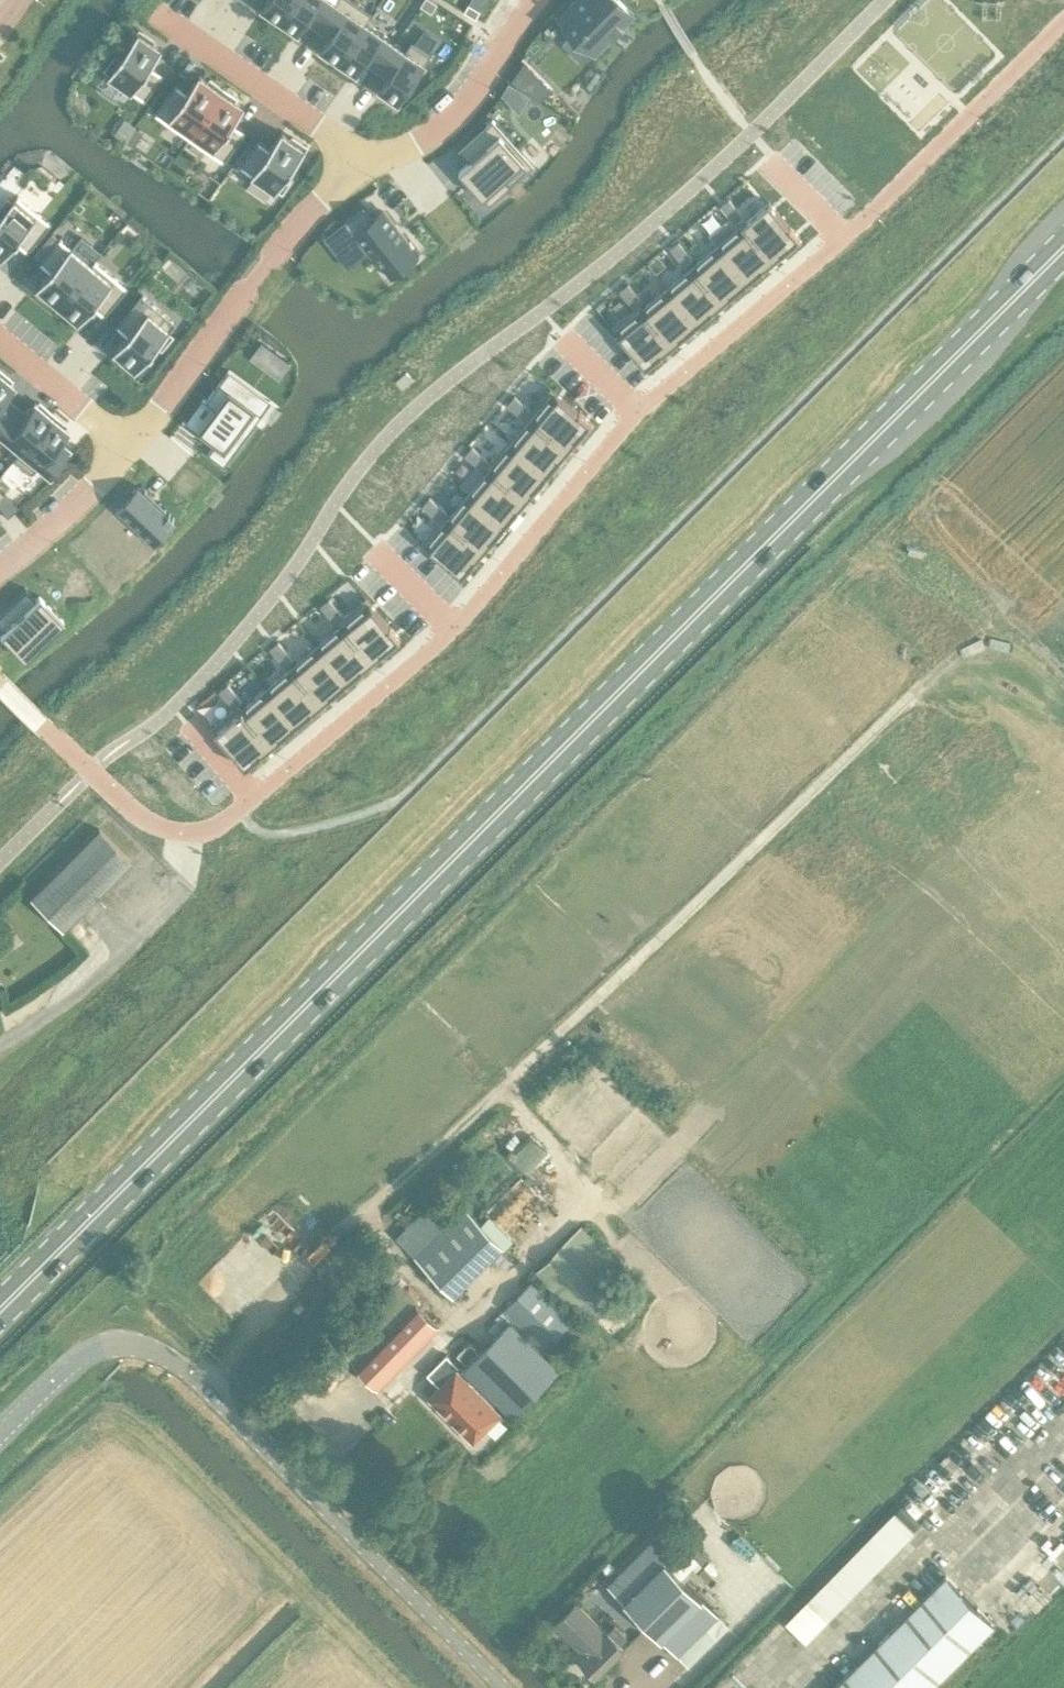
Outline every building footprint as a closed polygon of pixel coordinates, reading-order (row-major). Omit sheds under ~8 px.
[(262,7),(267,10),(265,12),(279,22),(294,0),(267,0),(262,7)] [(279,22),(293,31),(295,29),(299,32),(307,20),(318,28),(337,2),(334,0),(294,0),(279,22)] [(438,4),(432,0),(424,0),(420,5),(432,13),(438,4)] [(560,18),(596,53),(634,14),(620,0),(578,0),(560,18)] [(337,2),(318,28),(329,35),(321,47),(325,50),(324,53),(338,62),(366,22),(337,2)] [(469,3),(464,11),(476,18),(480,11),(469,3)] [(366,22),(338,62),(352,72),(354,70),(358,73),(366,61),(377,68),(395,42),(366,22)] [(115,56),(106,69),(111,72),(109,75),(110,76),(110,75),(144,99),(145,100),(163,74),(162,73),(162,74),(151,66),(163,48),(162,47),(162,48),(153,42),(155,40),(140,30),(120,59),(115,56)] [(395,42),(377,68),(388,76),(380,88),(384,91),(382,93),(398,104),(432,54),(412,41),(406,50),(395,42)] [(176,83),(155,113),(156,114),(156,113),(190,137),(224,88),(211,79),(209,81),(201,75),(200,74),(188,92),(177,84),(176,83)] [(224,88),(190,137),(223,160),(224,161),(245,131),(244,130),(233,123),(245,105),(244,105),(236,99),(237,97),(224,88)] [(492,118),(458,149),(469,160),(459,170),(489,203),(533,164),(492,118)] [(258,140),(240,165),(241,166),(275,190),(276,191),(278,188),(283,192),(292,178),(287,175),(308,146),(293,136),(291,138),(283,132),(284,132),(282,131),(270,148),(259,141),(259,140),(258,140)] [(0,215),(0,255),(2,256),(2,257),(3,258),(17,241),(27,250),(28,251),(52,223),(50,222),(18,196),(19,195),(18,194),(12,201),(8,197),(0,207),(0,212),(2,213),(0,215)] [(730,200),(722,207),(729,215),(737,208),(730,200)] [(769,201),(743,223),(774,260),(800,238),(769,201)] [(737,208),(729,215),(735,223),(744,216),(737,208)] [(365,210),(328,239),(337,250),(350,240),(353,244),(361,238),(390,276),(418,254),(385,210),(373,220),(365,210)] [(743,223),(718,244),(749,281),(774,260),(743,223)] [(51,270),(37,286),(38,287),(39,287),(47,294),(45,295),(57,306),(92,264),(91,263),(61,238),(60,237),(40,261),(41,262),(51,270)] [(680,242),(672,249),(678,257),(687,250),(680,242)] [(718,244),(693,265),(723,302),(749,281),(718,244)] [(687,250),(678,257),(685,265),(693,258),(687,250)] [(92,264),(57,306),(70,316),(71,314),(79,321),(80,322),(94,305),(104,314),(103,314),(105,315),(128,287),(127,286),(96,260),(95,259),(91,263),(92,264)] [(693,265),(667,287),(698,323),(723,302),(693,265)] [(629,285),(621,292),(628,300),(636,293),(629,285)] [(667,287),(642,308),(673,345),(698,323),(667,287)] [(636,293),(628,300),(634,308),(643,301),(636,293)] [(128,334),(114,351),(115,352),(116,351),(123,358),(122,360),(135,371),(158,344),(162,348),(173,335),(169,331),(171,329),(170,328),(169,329),(137,302),(138,302),(137,301),(136,301),(116,325),(118,326),(118,325),(128,334)] [(642,308),(616,330),(647,367),(673,345),(642,308)] [(247,347),(239,358),(247,365),(256,354),(247,347)] [(14,404),(4,395),(13,384),(9,381),(11,379),(0,370),(0,420),(14,404)] [(217,409),(200,433),(216,445),(210,454),(225,466),(263,414),(220,382),(206,401),(217,409)] [(555,391),(533,417),(569,448),(591,422),(555,391)] [(516,396),(509,405),(517,412),(524,403),(516,396)] [(0,420),(0,434),(20,450),(20,451),(52,413),(39,402),(37,404),(33,401),(24,412),(14,404),(0,420)] [(524,403),(517,412),(525,418),(529,414),(532,410),(524,403)] [(20,450),(13,458),(31,474),(38,466),(49,475),(70,450),(58,441),(68,430),(64,426),(65,424),(52,413),(20,451),(20,450)] [(533,417),(511,443),(548,473),(569,448),(533,417)] [(511,443),(490,468),(527,499),(548,473),(511,443)] [(474,447),(467,455),(475,462),(482,454),(474,447)] [(482,454),(475,462),(483,469),(486,465),(490,460),(482,454)] [(490,468),(469,493),(506,524),(527,499),(490,468)] [(119,508),(118,508),(117,509),(120,512),(119,513),(120,514),(121,513),(148,539),(148,540),(148,541),(149,540),(154,545),(156,543),(155,542),(175,522),(177,521),(174,518),(175,517),(174,516),(173,517),(170,514),(171,513),(170,513),(169,514),(165,510),(167,509),(166,509),(165,510),(146,492),(147,491),(146,490),(145,491),(139,485),(138,487),(138,488),(119,508)] [(469,493),(448,519),(485,549),(506,524),(469,493)] [(431,498),(424,506),(432,513),(439,504),(431,498)] [(439,504),(432,513),(440,519),(444,515),(447,511),(439,504)] [(448,519),(426,545),(462,576),(485,549),(448,519)] [(0,615),(0,620),(9,628),(5,632),(29,656),(68,617),(43,592),(40,596),(30,585),(0,615)] [(330,600),(322,607),(329,615),(337,608),(330,600)] [(369,601),(343,623),(374,660),(400,638),(369,601)] [(337,608),(329,615),(335,623),(344,616),(337,608)] [(343,623),(318,645),(349,681),(374,660),(343,623)] [(280,643),(271,650),(278,658),(286,651),(280,643)] [(318,645),(292,666),(323,703),(349,681),(318,645)] [(286,651),(278,658),(285,665),(293,658),(286,651)] [(292,666),(267,687),(298,724),(323,703),(292,666)] [(229,685),(221,692),(228,700),(236,693),(229,685)] [(267,687),(242,708),(273,745),(298,724),(267,687)] [(236,693),(228,700),(234,708),(243,701),(236,693)] [(242,708),(216,731),(246,767),(273,745),(242,708)] [(100,827),(98,829),(31,896),(62,928),(131,859),(100,827)] [(0,914),(0,935),(11,925),(0,914)] [(464,1207),(414,1255),(415,1257),(453,1296),(503,1245),(466,1207),(464,1207)] [(564,1242),(534,1273),(573,1310),(580,1302),(595,1316),(608,1304),(593,1290),(601,1281),(619,1263),(581,1226),(564,1243),(564,1242)] [(544,1348),(573,1319),(533,1279),(504,1308),(544,1348)] [(379,1388),(440,1327),(417,1303),(386,1334),(371,1319),(341,1349),(379,1388)] [(512,1415),(558,1368),(510,1320),(464,1367),(512,1415)] [(441,1385),(429,1397),(473,1442),(501,1414),(456,1369),(460,1366),(447,1354),(428,1373),(441,1385)] [(915,1531),(894,1510),(834,1572),(786,1622),(806,1642),(855,1592),(915,1531)] [(730,1626),(719,1615),(665,1561),(675,1552),(658,1535),(608,1585),(678,1655),(689,1667),(730,1626)] [(993,1624),(946,1576),(833,1687),(929,1687),(993,1624)] [(596,1674),(623,1647),(604,1628),(603,1629),(576,1603),(556,1623),(583,1650),(577,1655),(596,1674)]
